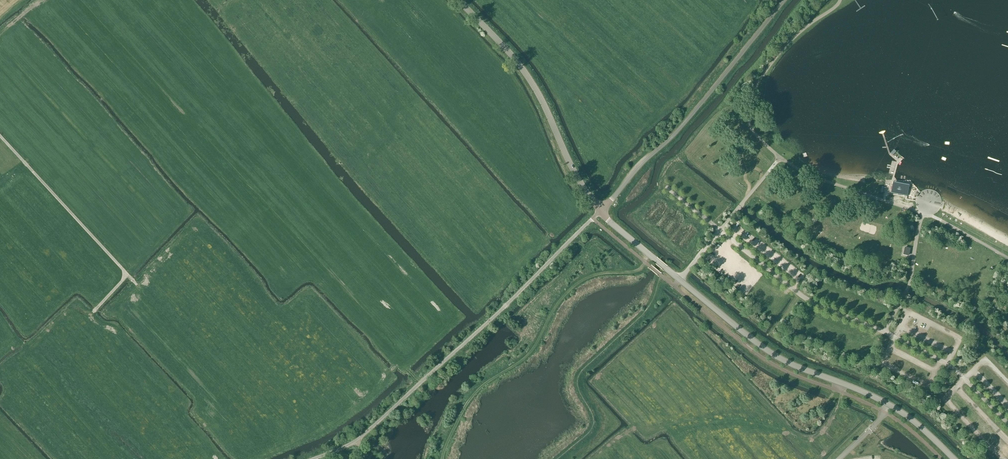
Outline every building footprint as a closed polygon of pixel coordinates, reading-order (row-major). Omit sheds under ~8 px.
[(891,194),(907,197),(908,188),(892,185),(891,194)]
